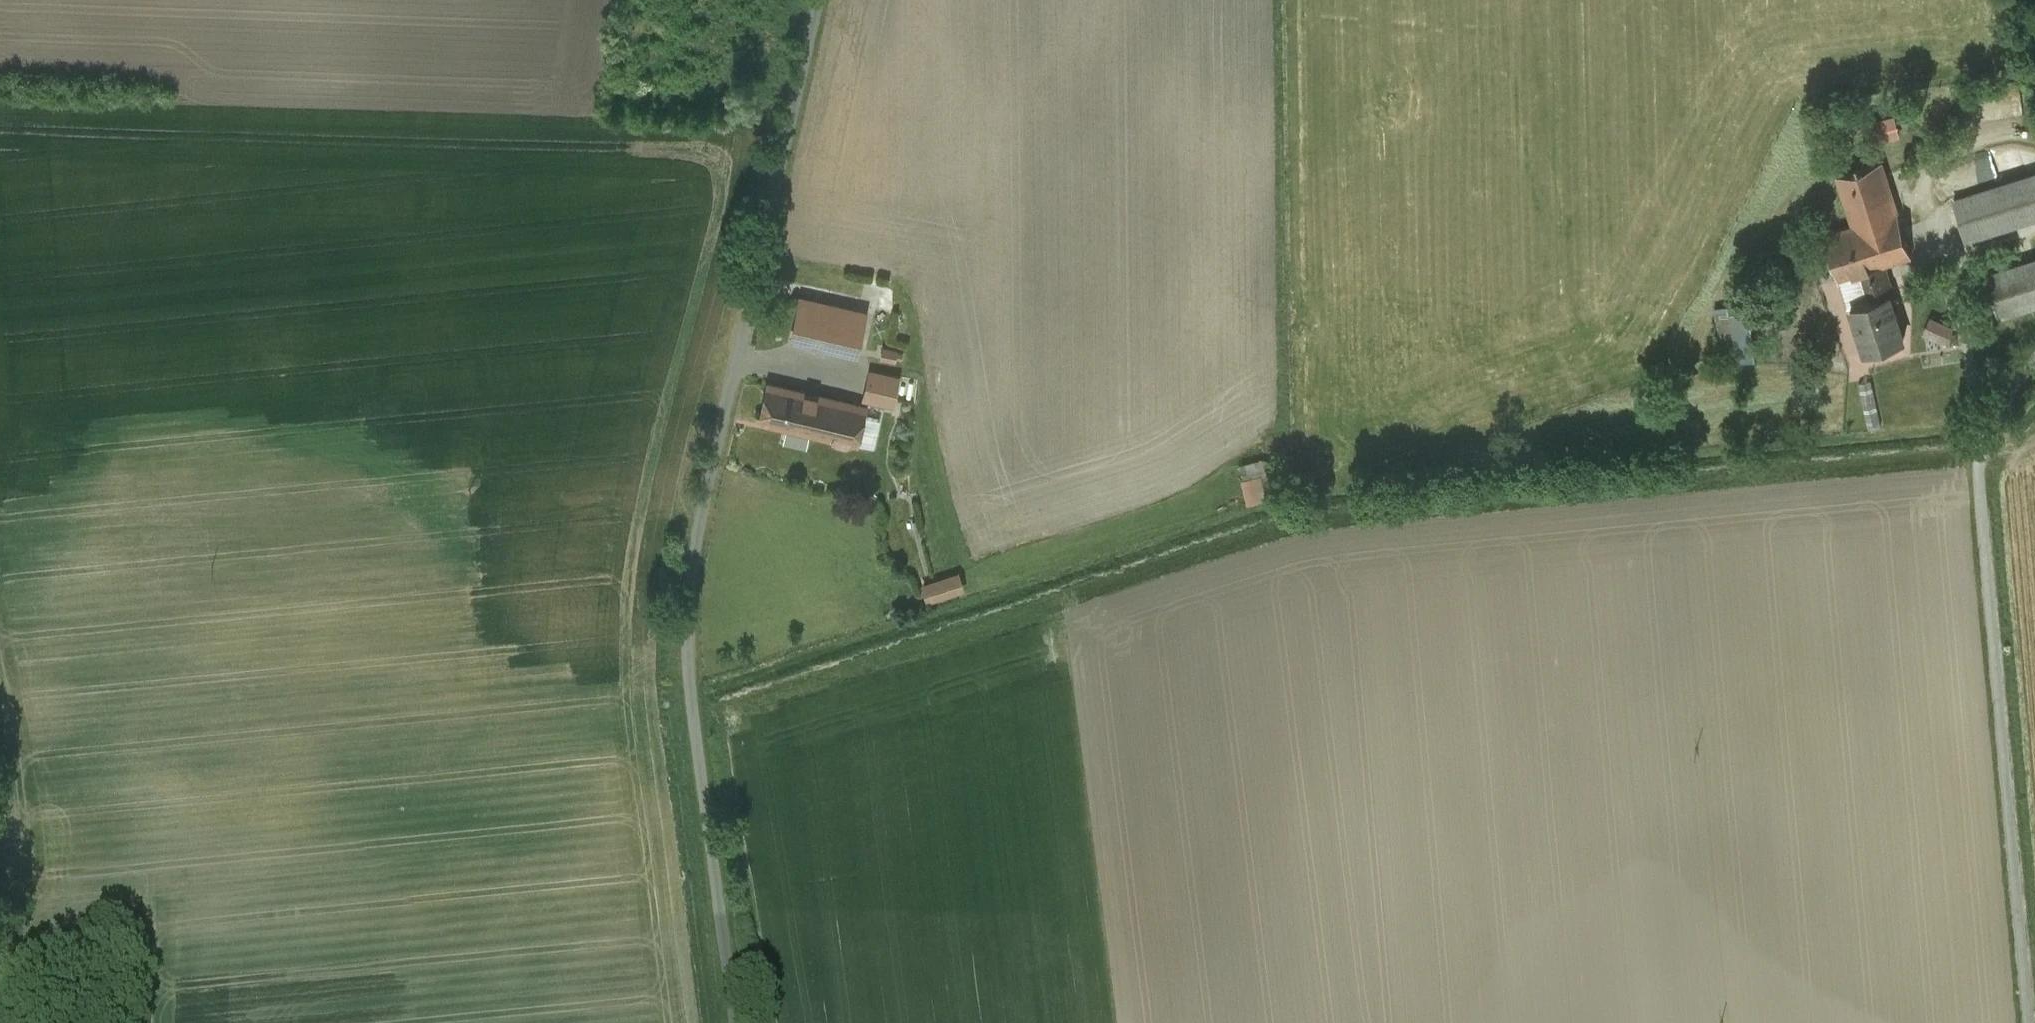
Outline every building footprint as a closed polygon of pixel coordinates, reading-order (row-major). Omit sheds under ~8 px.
[(1895,114),(1868,121),(1874,143),(1900,137),(1895,114)] [(1851,225),(1826,232),(1839,278),(1912,257),(1884,161),(1836,175),(1851,225)] [(1954,197),(1967,240),(2034,219),(2034,172),(1954,197)] [(1985,272),(1999,317),(2034,306),(2034,257),(1985,272)] [(876,293),(807,276),(796,319),(865,336),(876,293)] [(1892,292),(1849,306),(1865,354),(1908,340),(1892,292)] [(1930,316),(1924,333),(1948,342),(1955,325),(1930,316)] [(1758,323),(1730,325),(1732,358),(1760,356),(1758,323)] [(909,357),(879,351),(872,383),(902,389),(909,357)] [(877,386),(775,364),(766,403),(868,426),(877,386)] [(787,441),(809,444),(811,432),(789,429),(787,441)] [(1260,475),(1241,480),(1247,505),(1266,500),(1260,475)] [(924,573),(930,591),(970,577),(964,559),(924,573)]
